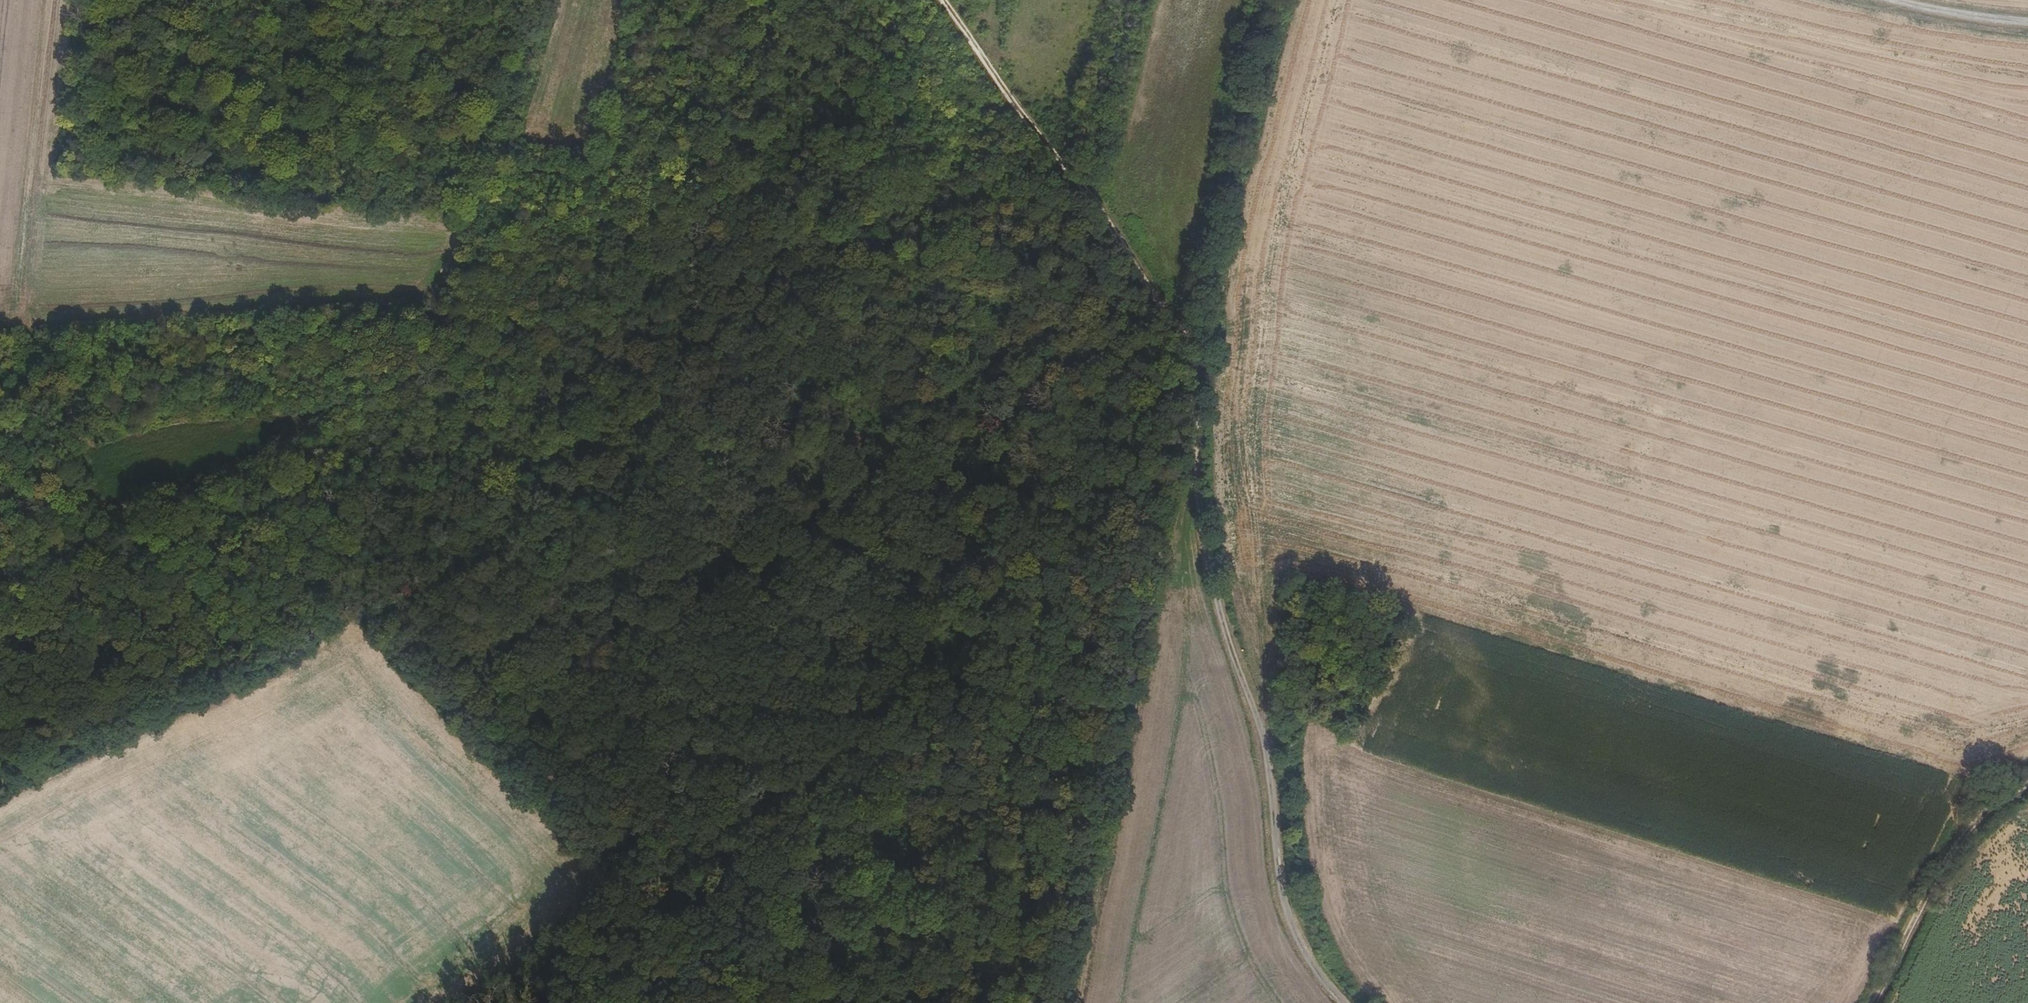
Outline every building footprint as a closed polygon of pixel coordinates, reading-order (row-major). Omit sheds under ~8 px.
[(996,114),(988,112),(986,121),(994,123),(996,114)]
